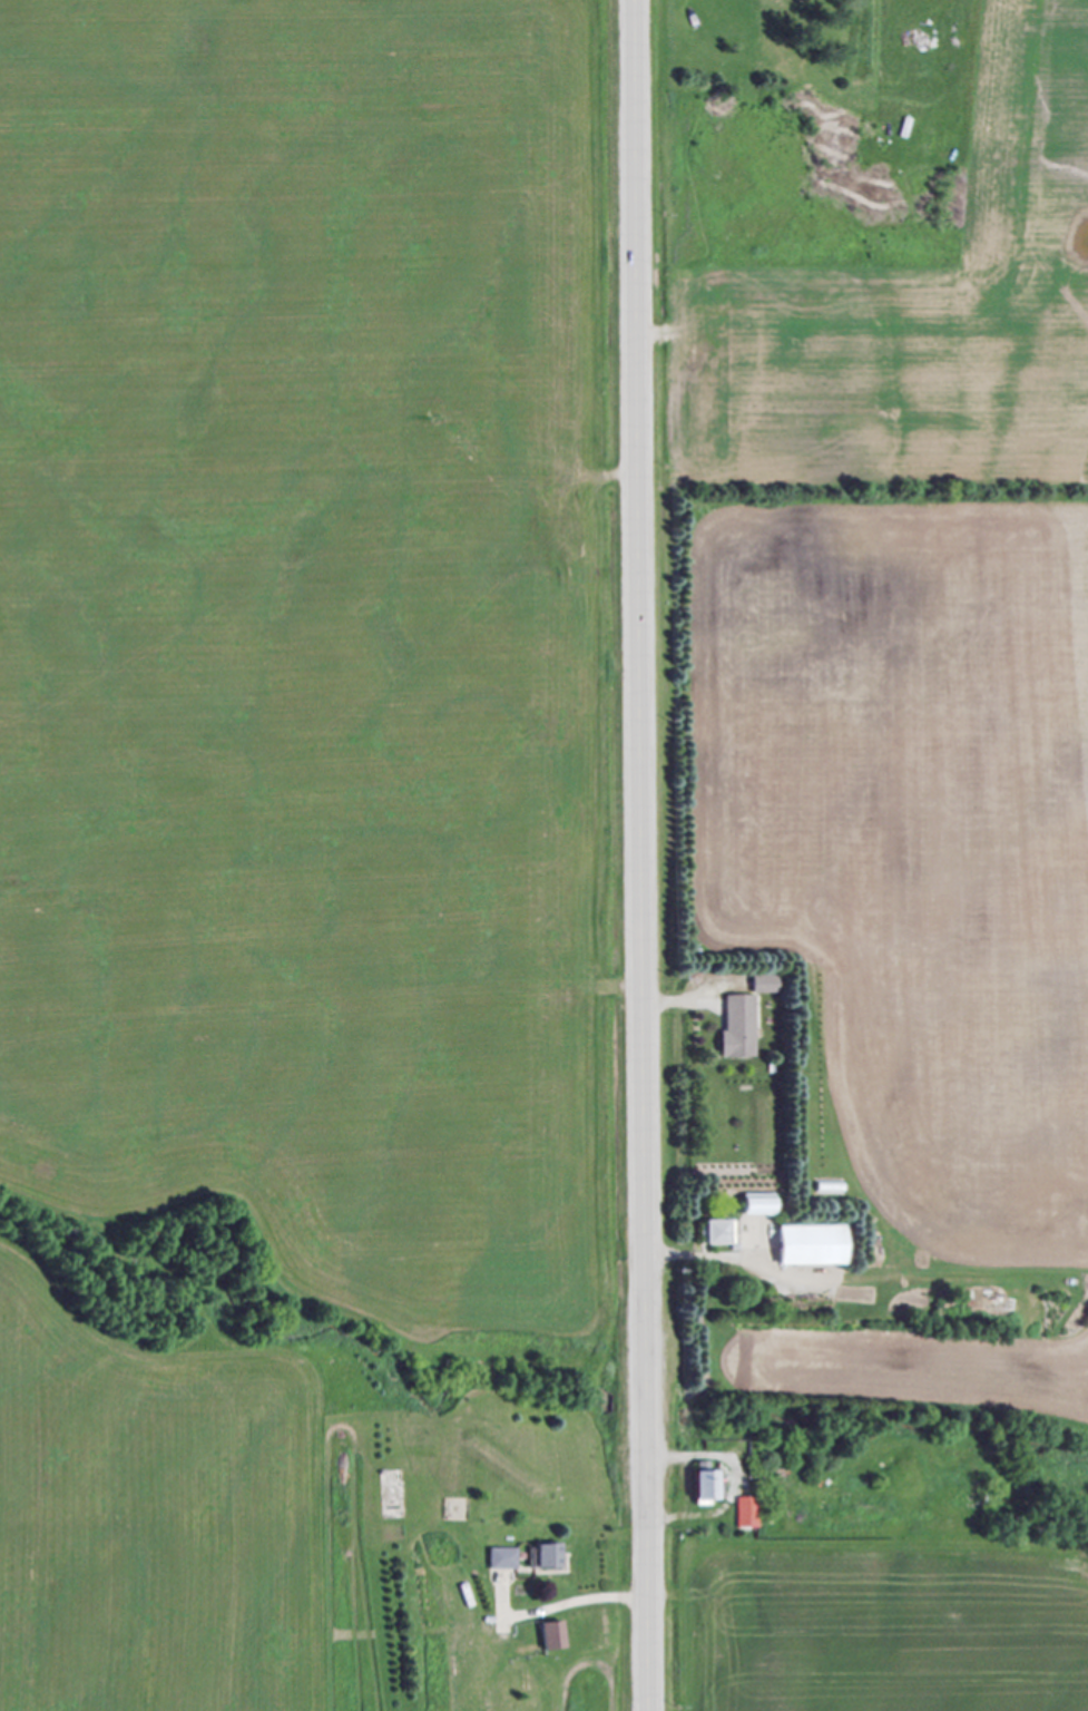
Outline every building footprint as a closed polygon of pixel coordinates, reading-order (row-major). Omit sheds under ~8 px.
[(769,977),(746,977),(746,994),(769,994),(769,977)] [(719,996),(719,1032),(713,1032),(713,1058),(749,1058),(749,996),(719,996)] [(734,1196),(734,1217),(772,1216),(772,1195),(734,1196)] [(695,1246),(734,1245),(733,1221),(694,1222),(695,1246)] [(770,1267),(837,1266),(836,1226),(769,1228),(770,1267)] [(730,1499),(731,1529),(753,1528),(752,1499),(730,1499)] [(552,1544),(524,1545),(525,1570),(553,1570),(552,1544)] [(512,1570),(511,1549),(484,1550),(484,1571),(512,1570)] [(563,1648),(560,1622),(533,1624),(536,1651),(563,1648)]
